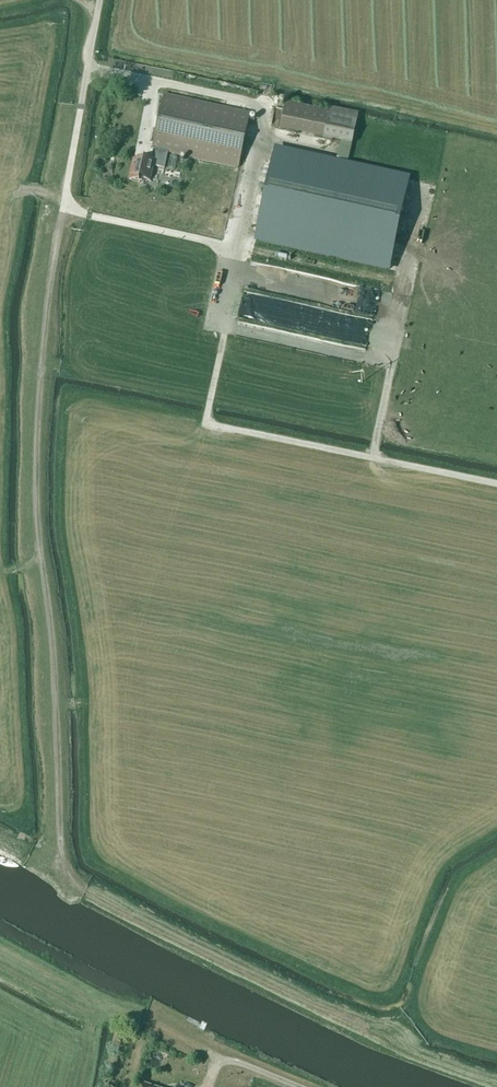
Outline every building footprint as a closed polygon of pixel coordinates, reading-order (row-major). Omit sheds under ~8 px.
[(153,166),(165,169),(168,153),(238,168),(250,113),(165,94),(153,149),(151,160),(138,157),(138,160),(134,159),(129,180),(140,182),(141,179),(150,182),(153,166)] [(286,103),(280,129),(341,142),(337,159),(349,161),(352,144),(358,114),(329,107),(327,112),(286,103)] [(276,150),(256,240),(389,270),(409,180),(276,150)]
